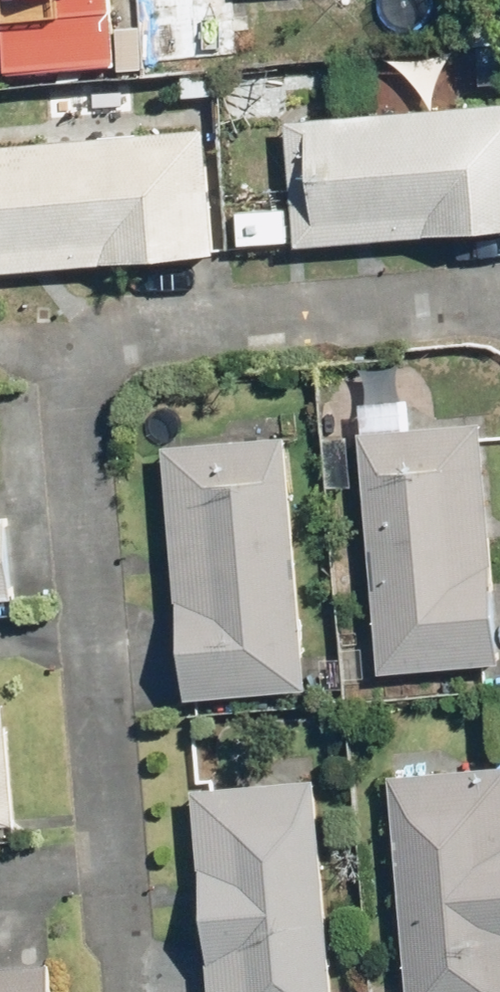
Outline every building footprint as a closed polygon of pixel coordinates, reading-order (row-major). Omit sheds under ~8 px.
[(8,69),(117,59),(112,0),(2,0),(8,69)] [(149,61),(239,51),(233,0),(143,0),(149,61)] [(282,118),(292,242),(499,226),(499,101),(282,118)] [(0,144),(0,268),(212,252),(202,128),(0,144)] [(358,430),(377,671),(499,661),(499,659),(481,420),(358,430)] [(286,435),(165,446),(187,697),(308,686),(286,435)] [(17,598),(10,515),(0,516),(0,599),(17,598)] [(18,820),(7,701),(0,702),(0,821),(18,820)] [(389,775),(407,991),(499,991),(499,766),(389,775)] [(194,790),(210,991),(334,991),(317,780),(194,790)] [(50,962),(0,967),(0,991),(53,991),(50,962)]
